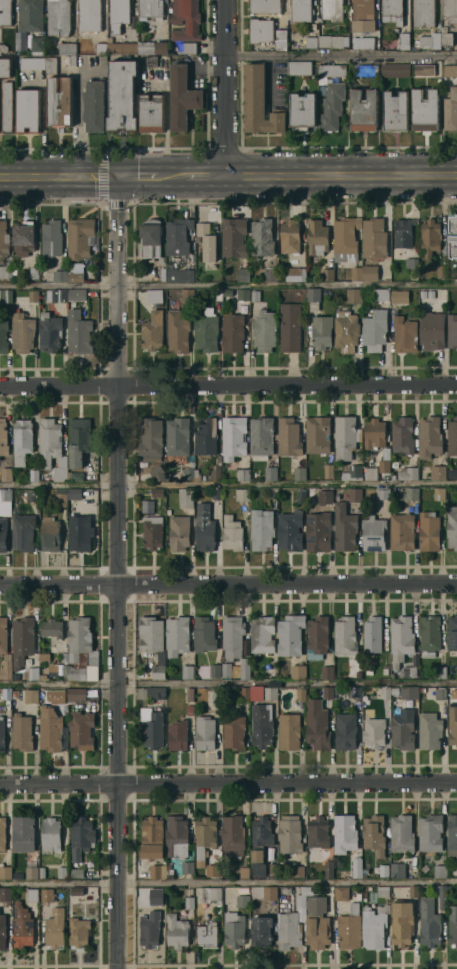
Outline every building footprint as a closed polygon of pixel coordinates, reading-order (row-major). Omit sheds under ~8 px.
[(12,24),(0,24),(0,0),(12,0),(12,14),(14,14),(14,17),(12,17),(12,24)] [(19,12),(19,0),(44,0),(44,12),(43,12),(43,21),(44,21),(44,31),(19,31),(19,21),(19,12)] [(49,13),(49,0),(71,0),(71,12),(73,12),(73,14),(71,14),(71,28),(69,36),(60,36),(60,34),(49,35),(49,17),(47,17),(47,13),(49,13)] [(79,10),(79,0),(101,0),(101,10),(103,10),(103,12),(101,12),(102,31),(97,31),(97,32),(95,32),(95,31),(79,31),(79,13),(78,12),(77,10),(79,10)] [(111,11),(110,0),(130,0),(130,11),(131,11),(131,13),(130,13),(130,22),(121,23),(121,25),(123,25),(123,28),(121,28),(121,34),(111,34),(111,13),(110,13),(110,11),(111,11)] [(140,20),(140,0),(163,0),(164,16),(163,16),(163,20),(156,20),(156,16),(147,17),(147,20),(140,20)] [(173,12),(173,0),(199,0),(199,12),(201,12),(201,23),(199,23),(199,34),(202,34),(202,40),(172,40),(172,29),(182,29),(182,26),(186,26),(186,20),(183,20),(183,23),(172,23),(172,12),(173,12)] [(248,2),(248,0),(283,0),(283,2),(281,2),(281,13),(281,15),(278,15),(278,13),(254,13),(254,15),(251,15),(251,13),(250,13),(250,2),(248,2)] [(292,22),(292,0),(312,0),(312,9),(314,9),(314,13),(312,13),(312,21),(292,22)] [(322,6),(322,0),(344,0),(344,9),(345,9),(345,11),(344,11),(344,21),(333,21),(333,19),(323,19),(323,8),(321,9),(321,6),(322,6)] [(375,32),(352,32),(352,20),(350,20),(350,5),(352,6),(352,9),(353,9),(353,0),(374,0),(374,19),(375,19),(375,32)] [(383,15),(382,0),(403,0),(403,16),(401,16),(401,18),(397,18),(397,15),(383,15)] [(414,26),(414,0),(435,0),(435,26),(414,26)] [(444,19),(444,0),(456,0),(456,23),(449,23),(449,19),(444,19)] [(250,33),(249,33),(249,28),(250,28),(250,18),(259,18),(259,19),(268,19),(268,17),(270,17),(270,19),(274,19),(274,40),(271,40),(271,41),(268,41),(268,44),(267,44),(267,41),(259,41),(259,43),(251,43),(250,33)] [(288,50),(275,50),(275,39),(276,39),(276,29),(287,29),(288,50)] [(400,33),(410,32),(410,43),(400,44),(400,33)] [(443,32),(453,32),(453,45),(443,45),(443,32)] [(319,35),(331,35),(331,36),(344,36),(344,47),(331,47),(331,46),(319,46),(319,35)] [(433,36),(433,47),(419,47),(419,46),(416,46),(416,40),(419,40),(419,35),(433,36)] [(32,36),(45,36),(45,51),(32,51),(32,36)] [(306,36),(317,36),(318,48),(306,48),(306,36)] [(130,54),(108,54),(108,37),(112,37),(113,42),(122,42),(122,41),(125,41),(125,43),(138,42),(138,41),(139,41),(139,54),(138,54),(130,55),(130,54)] [(375,48),(353,48),(353,41),(353,37),(375,37),(375,48)] [(396,38),(397,48),(381,48),(381,38),(396,38)] [(77,53),(58,54),(58,51),(57,51),(57,49),(58,49),(58,47),(57,47),(57,45),(58,45),(58,43),(59,42),(59,41),(61,41),(61,42),(77,42),(77,53)] [(154,41),(154,46),(156,46),(156,42),(169,42),(169,53),(139,54),(139,41),(154,41)] [(96,54),(96,42),(108,42),(108,54),(96,54)] [(178,53),(178,42),(197,42),(197,53),(178,53)] [(2,54),(0,54),(0,43),(3,43),(5,44),(8,46),(8,53),(2,53),(2,54)] [(147,55),(158,55),(158,66),(147,66),(147,55)] [(46,73),(46,69),(21,69),(21,57),(47,57),(47,73),(46,73)] [(47,57),(57,57),(57,73),(47,73),(47,57)] [(4,79),(0,79),(0,58),(12,58),(12,69),(13,69),(13,74),(12,74),(11,76),(4,76),(4,79)] [(110,60),(138,60),(138,75),(135,75),(135,117),(138,117),(138,131),(109,131),(109,117),(110,117),(110,60)] [(245,63),(263,63),(263,61),(266,61),(266,113),(268,113),(268,119),(270,119),(270,112),(274,112),(274,108),(286,108),(286,131),(245,132),(245,63)] [(289,75),(289,61),(312,61),(312,75),(289,75)] [(188,63),(188,89),(204,89),(204,108),(188,108),(188,131),(171,131),(172,63),(188,63)] [(411,76),(382,76),(382,63),(411,63),(411,76)] [(379,64),(379,76),(357,75),(357,64),(379,64)] [(435,64),(435,75),(413,75),(413,64),(435,64)] [(443,65),(456,64),(456,76),(443,76),(443,65)] [(347,65),(347,76),(328,76),(328,82),(346,82),(346,99),(342,99),(342,115),(339,115),(339,130),(338,130),(338,131),(335,131),(335,130),(332,130),(332,132),(328,132),(328,130),(324,130),(324,131),(322,132),(322,130),(321,130),(321,113),(324,113),(324,104),(323,104),(323,102),(324,102),(324,98),(327,98),(327,84),(319,84),(320,65),(347,65)] [(58,76),(58,87),(62,87),(62,77),(72,77),(72,126),(63,126),(63,127),(57,127),(57,126),(49,126),(48,77),(58,76)] [(105,131),(87,131),(87,122),(85,122),(85,121),(83,121),(83,118),(85,118),(85,94),(83,94),(83,91),(85,91),(85,90),(87,90),(87,80),(105,80),(105,131)] [(12,81),(13,131),(3,131),(3,130),(2,130),(2,127),(3,127),(3,113),(2,113),(2,110),(3,110),(3,101),(2,101),(2,97),(3,97),(3,87),(2,87),(2,84),(3,84),(3,81),(12,81)] [(451,86),(456,86),(456,129),(445,129),(444,98),(452,98),(451,86)] [(437,129),(437,131),(431,131),(431,129),(421,129),(421,131),(416,131),(416,130),(413,130),(413,88),(423,88),(423,98),(430,98),(430,88),(439,88),(439,129),(437,129)] [(16,125),(18,125),(18,89),(40,89),(40,125),(41,125),(41,132),(16,132),(16,125)] [(378,129),(375,129),(375,131),(371,131),(371,130),(359,129),(359,131),(355,131),(355,130),(352,130),(352,89),(361,89),(361,99),(368,99),(368,89),(378,89),(378,129)] [(408,126),(410,126),(410,130),(401,130),(401,131),(392,131),(392,130),(384,130),(384,125),(385,125),(385,91),(393,91),(393,96),(400,96),(400,91),(408,90),(408,126)] [(307,93),(316,93),(316,124),(318,124),(318,126),(309,126),(309,130),(306,130),(302,130),(299,130),(298,130),(298,126),(290,126),(290,124),(291,124),(291,93),(292,93),(300,93),(300,96),(307,96),(307,93)] [(164,132),(157,132),(157,130),(148,130),(148,132),(141,132),(141,131),(140,131),(141,94),(150,94),(151,100),(155,100),(154,94),(164,94),(164,132)] [(335,220),(341,220),(341,217),(362,217),(363,228),(355,228),(355,240),(358,240),(358,261),(335,261),(335,220)] [(364,237),(364,219),(371,219),(371,218),(384,217),(384,231),(388,231),(388,257),(364,257),(364,237)] [(68,223),(70,223),(70,219),(77,219),(77,218),(95,218),(96,236),(94,236),(94,244),(91,244),(91,256),(83,256),(83,259),(68,259),(68,223)] [(143,224),(146,220),(149,219),(152,218),(155,219),(160,220),(161,220),(162,225),(164,225),(164,235),(163,235),(163,241),(161,241),(161,256),(166,256),(166,264),(159,264),(159,257),(142,257),(141,224),(143,224)] [(167,221),(174,221),(174,219),(194,218),(194,228),(187,228),(187,241),(190,241),(190,255),(167,255),(167,221)] [(247,234),(246,234),(246,243),(247,243),(247,257),(237,257),(237,256),(224,256),(224,218),(248,218),(247,234)] [(273,241),(275,241),(275,255),(252,255),(252,221),(260,221),(260,218),(273,218),(273,241)] [(300,219),(300,222),(300,252),(300,254),(293,254),(293,252),(281,252),(281,222),(286,222),(286,218),(300,219)] [(422,222),(428,222),(428,218),(435,218),(435,222),(441,222),(441,232),(442,232),(442,241),(441,241),(441,249),(432,250),(432,258),(431,258),(431,259),(427,259),(427,258),(425,258),(425,250),(422,250),(422,222)] [(42,223),(49,223),(49,219),(62,219),(62,232),(63,232),(63,255),(54,255),(54,257),(42,257),(42,223)] [(309,219),(323,219),(323,226),(329,226),(329,250),(324,250),(324,254),(309,254),(309,219)] [(413,247),(407,247),(407,248),(405,248),(405,247),(395,247),(395,219),(408,219),(408,222),(413,222),(413,247)] [(2,254),(0,254),(0,220),(7,220),(7,233),(10,233),(10,254),(8,254),(8,256),(5,256),(5,258),(2,258),(2,254)] [(15,222),(23,223),(23,220),(34,221),(34,225),(35,225),(35,251),(29,251),(29,256),(17,256),(17,251),(14,251),(15,222)] [(198,222),(210,222),(209,234),(216,234),(216,261),(204,261),(204,236),(198,236),(198,222)] [(406,258),(419,258),(418,269),(411,269),(411,268),(406,268),(406,258)] [(12,278),(0,278),(0,265),(12,264),(12,278)] [(378,265),(378,280),(364,280),(364,265),(378,265)] [(438,265),(448,265),(448,277),(438,277),(438,265)] [(352,267),(363,266),(363,280),(352,280),(352,267)] [(30,267),(39,267),(39,278),(30,278),(30,267)] [(278,267),(278,281),(265,281),(264,274),(265,274),(265,268),(278,267)] [(307,276),(307,281),(286,281),(286,267),(307,267),(307,270),(308,270),(308,276),(307,276)] [(167,281),(167,268),(177,268),(177,269),(195,269),(195,281),(167,281)] [(238,281),(238,268),(250,268),(250,281),(238,281)] [(335,268),(334,280),(323,280),(323,268),(335,268)] [(54,281),(54,270),(68,270),(68,272),(68,281),(54,281)] [(68,272),(84,272),(84,281),(68,281),(68,272)] [(374,300),(374,289),(390,288),(390,300),(374,300)] [(147,289),(163,289),(163,302),(148,303),(147,289)] [(182,289),(194,289),(194,301),(182,301),(182,289)] [(214,289),(223,289),(223,300),(214,300),(214,289)] [(250,289),(250,300),(238,300),(238,289),(250,289)] [(308,289),(320,289),(321,301),(319,301),(319,314),(318,314),(317,316),(334,316),(334,327),(333,327),(333,346),(327,346),(326,350),(318,350),(318,346),(313,346),(314,335),(313,335),(313,325),(314,325),(314,316),(308,316),(308,289)] [(347,289),(363,289),(363,303),(347,303),(347,289)] [(13,302),(0,302),(0,290),(13,290),(13,302)] [(29,290),(39,290),(39,302),(29,302),(29,290)] [(52,301),(47,301),(47,290),(52,290),(67,290),(67,301),(52,301)] [(68,300),(68,290),(87,290),(87,300),(68,300)] [(252,290),(260,290),(260,301),(252,301),(252,290)] [(409,290),(409,302),(392,302),(392,290),(409,290)] [(281,303),(300,303),(301,351),(281,351),(281,303)] [(337,310),(339,310),(339,306),(349,306),(349,310),(351,310),(351,316),(358,316),(358,323),(360,323),(360,336),(359,336),(359,344),(355,344),(355,354),(341,354),(341,347),(335,347),(336,316),(337,310)] [(219,336),(218,336),(218,345),(218,351),(203,351),(203,348),(196,348),(196,332),(196,316),(205,316),(205,307),(214,307),(214,313),(216,313),(216,316),(219,316),(219,336)] [(68,318),(69,318),(69,308),(81,308),(81,320),(93,320),(93,330),(90,330),(90,335),(93,335),(93,353),(76,354),(76,351),(68,351),(68,318)] [(163,347),(157,347),(157,350),(148,350),(148,347),(142,347),(142,321),(148,321),(148,320),(152,320),(152,309),(163,309),(163,347)] [(168,309),(181,310),(181,317),(191,317),(191,330),(189,330),(189,353),(175,352),(175,350),(168,350),(168,309)] [(253,317),(258,317),(258,309),(267,309),(267,312),(276,312),(276,321),(277,321),(277,330),(276,330),(276,346),(272,346),(272,352),(259,352),(259,346),(255,346),(255,337),(253,337),(253,317)] [(388,331),(387,331),(387,343),(382,343),(382,352),(368,352),(368,343),(364,343),(364,325),(364,317),(374,317),(374,309),(388,309),(388,331)] [(40,333),(40,321),(40,316),(41,316),(41,311),(50,311),(50,317),(63,316),(63,330),(62,330),(63,337),(61,337),(61,347),(60,347),(60,352),(48,352),(48,349),(40,350),(40,333)] [(13,312),(25,312),(25,318),(36,318),(36,328),(35,328),(35,336),(35,338),(34,338),(34,348),(30,348),(30,353),(16,353),(16,348),(13,348),(13,312)] [(421,312),(432,312),(432,313),(445,313),(445,349),(434,349),(434,350),(424,350),(424,344),(420,344),(421,312)] [(223,352),(224,315),(232,315),(232,314),(245,314),(245,324),(244,324),(244,327),(245,327),(245,338),(244,338),(244,352),(223,352)] [(449,314),(456,314),(456,347),(449,347),(449,314)] [(395,327),(394,327),(394,315),(404,315),(404,320),(403,320),(403,322),(405,322),(405,320),(418,320),(418,352),(395,352),(395,327)] [(9,353),(0,353),(0,316),(9,316),(9,330),(7,330),(7,341),(9,341),(9,353)] [(247,432),(246,432),(246,441),(247,441),(247,455),(244,455),(244,456),(237,455),(234,455),(234,461),(224,461),(224,455),(224,416),(247,417),(247,432)] [(308,416),(331,416),(331,433),(327,433),(327,440),(331,440),(331,453),(327,453),(327,455),(322,455),(322,453),(308,453),(308,416)] [(363,428),(363,441),(357,441),(357,450),(352,450),(352,460),(335,460),(335,451),(336,451),(336,447),(335,416),(357,416),(357,428),(363,428)] [(393,421),(399,421),(399,416),(412,416),(412,421),(413,421),(413,432),(412,432),(412,438),(415,438),(415,454),(411,454),(411,455),(408,455),(408,454),(406,454),(406,452),(393,452),(393,421)] [(420,418),(427,418),(427,416),(441,416),(440,433),(443,433),(443,439),(443,453),(442,453),(442,455),(435,455),(435,452),(432,452),(432,459),(420,459),(420,418)] [(455,416),(456,416),(456,456),(449,456),(449,421),(455,421),(455,416)] [(9,455),(0,455),(0,417),(6,417),(6,421),(7,421),(7,429),(8,429),(8,443),(7,443),(7,445),(9,445),(9,455)] [(164,446),(163,446),(163,455),(162,455),(162,459),(158,459),(158,461),(148,461),(148,467),(141,467),(141,461),(140,461),(140,455),(139,455),(139,442),(140,442),(140,435),(139,436),(139,417),(156,417),(156,419),(163,419),(163,427),(164,427),(164,446)] [(167,419),(175,419),(175,417),(190,417),(190,455),(188,455),(188,463),(168,463),(168,455),(167,455),(167,419)] [(196,432),(200,432),(200,423),(207,423),(207,417),(217,417),(217,433),(218,434),(218,438),(217,440),(217,453),(197,453),(196,432)] [(274,417),(274,454),(270,454),(270,457),(266,457),(266,454),(252,454),(252,418),(258,418),(258,417),(274,417)] [(294,417),(295,418),(300,418),(300,434),(303,434),(303,441),(303,455),(300,455),(300,456),(294,456),(294,455),(280,455),(280,417),(294,417)] [(386,446),(373,446),(373,449),(365,449),(365,421),(371,421),(371,417),(379,417),(379,421),(386,421),(386,446)] [(68,479),(68,481),(54,481),(54,466),(59,466),(59,457),(53,457),(53,455),(52,455),(52,469),(40,469),(40,422),(41,422),(41,418),(55,418),(55,424),(62,423),(62,435),(63,435),(63,441),(62,441),(63,455),(68,455),(68,471),(68,479)] [(72,439),(71,434),(70,434),(71,418),(91,418),(91,442),(93,442),(93,452),(85,452),(85,458),(84,458),(84,468),(70,468),(70,439),(72,439)] [(31,419),(31,422),(33,422),(34,452),(26,452),(26,466),(15,466),(15,452),(14,422),(16,422),(16,419),(31,419)] [(379,460),(383,460),(383,447),(391,447),(391,472),(379,472),(379,460)] [(210,480),(210,474),(212,474),(212,469),(213,469),(213,465),(216,465),(216,455),(222,455),(222,465),(221,465),(221,480),(210,480)] [(196,480),(195,480),(195,478),(185,479),(185,477),(181,478),(181,468),(185,468),(185,467),(190,467),(190,461),(195,461),(195,469),(196,469),(196,480)] [(160,463),(166,472),(166,480),(156,480),(149,471),(160,463)] [(325,464),(334,464),(334,478),(325,478),(325,464)] [(349,464),(363,464),(363,479),(342,479),(342,472),(349,472),(349,464)] [(447,479),(431,479),(431,465),(447,465),(447,479)] [(265,466),(278,466),(278,480),(265,480),(265,466)] [(13,467),(12,481),(1,481),(2,467),(13,467)] [(295,467),(307,467),(307,480),(295,480),(295,467)] [(378,479),(366,479),(366,467),(378,467),(378,479)] [(419,479),(398,479),(398,470),(402,470),(402,467),(419,467),(419,479)] [(40,480),(30,480),(30,469),(40,469),(40,480)] [(251,469),(251,480),(237,480),(237,469),(251,469)] [(68,471),(72,471),(72,472),(84,472),(84,481),(72,481),(72,479),(68,479),(68,471)] [(268,486),(279,487),(278,507),(271,507),(270,497),(268,497),(268,488),(268,486)] [(378,489),(378,488),(390,487),(390,499),(378,499),(378,489)] [(164,488),(164,496),(152,496),(152,488),(164,488)] [(193,488),(194,507),(180,508),(179,489),(193,488)] [(222,488),(222,499),(213,499),(213,488),(222,488)] [(250,488),(251,500),(237,500),(236,489),(250,488)] [(349,488),(363,488),(363,501),(349,501),(349,488)] [(419,500),(406,500),(406,499),(400,499),(400,492),(406,492),(406,488),(419,488),(419,500)] [(443,488),(444,500),(436,500),(436,488),(443,488)] [(12,515),(0,515),(0,489),(12,489),(12,515)] [(39,489),(39,501),(27,501),(27,489),(39,489)] [(56,507),(56,492),(57,492),(56,489),(67,489),(67,493),(68,506),(56,507)] [(68,499),(68,489),(82,489),(82,499),(68,499)] [(334,501),(325,501),(325,489),(334,489),(334,501)] [(307,491),(307,503),(298,503),(298,491),(307,491)] [(150,499),(162,499),(162,511),(151,511),(150,499)] [(359,514),(359,528),(358,528),(358,534),(357,534),(357,551),(336,551),(336,501),(347,501),(347,514),(359,514)] [(216,546),(215,546),(215,551),(210,551),(210,550),(202,550),(202,551),(198,551),(198,547),(197,547),(197,518),(198,502),(211,503),(210,520),(216,520),(216,546)] [(450,506),(456,506),(456,550),(455,550),(455,547),(449,547),(449,537),(449,520),(449,512),(450,512),(450,506)] [(263,509),(263,510),(274,510),(274,527),(276,527),(276,541),(273,541),(273,546),(272,546),(272,550),(252,550),(252,509),(263,509)] [(308,513),(322,513),(322,511),(332,511),(332,526),(331,526),(331,531),(332,531),(332,551),(308,551),(308,513)] [(420,511),(429,511),(436,511),(436,516),(441,516),(440,550),(424,550),(424,551),(420,551),(420,511)] [(392,514),(406,514),(406,512),(411,512),(411,514),(415,514),(415,527),(414,527),(414,532),(416,532),(415,550),(392,550),(392,514)] [(303,513),(303,526),(303,532),(303,551),(286,550),(286,548),(280,548),(280,513),(303,513)] [(13,515),(36,514),(36,528),(33,528),(34,541),(39,541),(39,550),(34,550),(34,551),(20,552),(20,549),(13,549),(13,515)] [(69,516),(84,516),(84,514),(90,514),(90,515),(92,515),(92,526),(95,526),(95,536),(92,536),(92,551),(77,551),(77,549),(69,549),(69,516)] [(243,550),(234,551),(234,548),(224,548),(223,527),(224,527),(224,514),(233,514),(233,521),(241,521),(241,527),(243,527),(243,550)] [(190,546),(186,546),(186,551),(170,551),(170,515),(190,515),(190,546)] [(388,530),(385,530),(385,534),(386,534),(387,551),(364,551),(364,528),(364,519),(371,519),(371,515),(376,515),(376,519),(388,519),(388,530)] [(55,516),(55,520),(60,520),(60,550),(42,550),(42,520),(43,520),(43,516),(55,516)] [(163,516),(163,546),(161,546),(161,550),(147,550),(147,546),(144,546),(144,538),(141,538),(141,530),(144,530),(144,516),(163,516)] [(306,627),(302,627),(302,640),(302,655),(279,655),(279,643),(280,643),(280,634),(279,634),(279,621),(286,621),(286,615),(306,615),(306,627)] [(329,633),(329,637),(329,649),(328,649),(328,653),(323,653),(324,659),(308,659),(308,647),(308,639),(308,630),(308,621),(308,619),(316,619),(315,615),(329,615),(329,633)] [(392,631),(392,624),(392,617),(399,617),(399,615),(412,615),(412,633),(415,633),(415,653),(404,653),(404,661),(403,661),(402,665),(400,665),(400,669),(393,669),(393,653),(392,653),(392,631)] [(456,615),(456,650),(450,650),(449,616),(456,616),(456,615)] [(35,616),(35,655),(25,655),(25,665),(20,665),(20,670),(14,670),(14,650),(13,650),(13,619),(21,619),(21,617),(35,616)] [(91,638),(92,638),(93,650),(99,650),(99,666),(89,666),(89,656),(90,656),(90,652),(79,652),(80,663),(69,663),(69,644),(68,644),(68,628),(69,628),(69,619),(77,619),(77,616),(91,616),(91,638)] [(153,664),(159,664),(159,651),(140,651),(140,616),(156,616),(156,619),(164,619),(164,650),(165,650),(165,665),(166,665),(166,679),(153,679),(153,664)] [(167,618),(175,618),(175,616),(190,616),(190,652),(178,652),(178,657),(168,657),(168,648),(167,648),(167,618)] [(215,639),(218,639),(217,650),(204,649),(204,652),(196,652),(196,650),(196,646),(196,616),(210,616),(210,620),(215,621),(215,639)] [(224,616),(243,616),(243,622),(246,622),(246,634),(243,634),(243,649),(242,649),(242,657),(250,657),(251,679),(241,679),(241,658),(234,658),(234,660),(227,660),(227,658),(226,658),(226,649),(223,649),(224,616)] [(259,616),(275,616),(276,652),(272,652),(272,654),(267,654),(267,652),(260,652),(260,655),(255,655),(255,652),(252,652),(252,618),(259,618),(259,616)] [(355,630),(357,630),(357,641),(355,641),(355,645),(358,645),(358,655),(336,655),(336,621),(342,621),(342,616),(355,616),(355,630)] [(382,652),(365,652),(365,621),(369,621),(369,616),(382,616),(382,652)] [(421,635),(420,635),(420,621),(421,621),(421,616),(441,616),(441,649),(436,649),(436,657),(423,657),(423,649),(421,649),(421,635)] [(48,621),(48,618),(56,618),(56,621),(63,621),(63,639),(57,639),(57,636),(41,636),(41,621),(48,621)] [(5,654),(12,654),(12,679),(4,679),(4,678),(0,678),(0,667),(3,667),(3,660),(5,660),(5,654)] [(49,663),(55,663),(55,664),(67,664),(67,676),(57,676),(49,676),(49,663)] [(223,663),(232,663),(232,677),(224,677),(223,663)] [(221,677),(210,677),(210,664),(221,664),(221,677)] [(194,665),(194,679),(183,679),(183,665),(194,665)] [(307,665),(307,679),(291,679),(291,665),(307,665)] [(87,680),(79,680),(79,679),(68,679),(68,667),(77,667),(77,666),(81,666),(87,666),(87,680)] [(334,679),(321,679),(322,666),(334,666),(334,679)] [(417,666),(417,676),(403,676),(403,666),(417,666)] [(447,666),(447,677),(435,678),(434,666),(447,666)] [(40,667),(39,679),(21,679),(21,667),(40,667)] [(362,668),(362,675),(362,679),(355,679),(353,678),(353,668),(362,668)] [(252,686),(264,685),(264,700),(252,700),(252,686)] [(251,700),(251,699),(242,699),(242,687),(250,687),(250,686),(252,686),(252,700),(251,700)] [(400,687),(419,686),(419,698),(401,698),(400,687)] [(137,699),(137,688),(140,688),(140,687),(166,687),(166,695),(165,695),(165,699),(137,699)] [(265,699),(265,687),(278,687),(278,699),(265,699)] [(297,688),(298,688),(298,687),(304,687),(304,688),(306,688),(306,700),(297,700),(297,688)] [(323,687),(334,687),(334,698),(323,698),(323,687)] [(348,687),(362,687),(362,696),(359,696),(359,699),(355,699),(355,696),(349,696),(348,687)] [(382,687),(391,687),(391,698),(382,698),(382,687)] [(436,688),(438,688),(438,687),(446,687),(446,688),(447,688),(447,699),(436,699),(436,688)] [(12,688),(12,699),(3,699),(3,688),(12,688)] [(39,688),(39,702),(23,702),(23,701),(24,701),(24,688),(39,688)] [(87,688),(87,699),(83,699),(83,702),(78,702),(78,703),(68,703),(68,688),(87,688)] [(65,689),(65,703),(61,703),(61,705),(59,705),(59,704),(52,703),(52,701),(49,701),(49,697),(47,697),(47,689),(65,689)] [(213,694),(213,690),(220,690),(220,694),(221,694),(221,705),(213,705),(213,694)] [(308,710),(308,698),(322,698),(322,709),(328,709),(329,732),(331,731),(331,749),(314,750),(313,744),(308,744),(308,710)] [(252,704),(266,703),(267,709),(270,709),(270,720),(274,720),(274,735),(272,735),(272,745),(267,745),(267,748),(259,748),(259,745),(253,745),(253,718),(252,704)] [(400,746),(392,746),(392,732),(392,731),(392,718),(392,714),(394,714),(394,711),(401,711),(401,705),(412,705),(412,714),(415,714),(415,729),(412,729),(412,733),(415,733),(415,749),(400,749),(400,746)] [(449,706),(456,706),(456,747),(452,747),(452,744),(450,744),(449,733),(451,733),(451,728),(450,728),(449,706)] [(164,746),(159,746),(159,749),(151,749),(151,746),(145,746),(145,736),(142,736),(142,722),(141,722),(141,707),(152,707),(152,711),(164,711),(164,746)] [(71,730),(70,730),(70,719),(71,719),(71,711),(82,711),(82,715),(83,715),(83,714),(86,714),(86,712),(95,712),(95,726),(91,726),(91,736),(94,736),(95,750),(79,750),(79,746),(73,746),(73,747),(71,747),(71,730)] [(22,712),(22,716),(32,716),(32,735),(34,735),(34,750),(21,751),(21,748),(14,748),(13,716),(14,716),(14,712),(22,712)] [(47,715),(47,712),(53,712),(53,715),(56,715),(56,713),(61,713),(61,716),(63,715),(63,728),(62,735),(62,752),(48,752),(47,749),(41,749),(40,715),(47,715)] [(224,716),(230,716),(230,712),(242,712),(242,716),(246,716),(246,729),(245,729),(245,750),(232,750),(232,747),(224,747),(224,716)] [(420,712),(437,712),(437,719),(443,719),(444,728),(447,728),(447,745),(441,745),(441,749),(420,749),(420,712)] [(336,713),(357,713),(357,726),(358,726),(358,737),(357,737),(357,749),(337,749),(336,713)] [(280,714),(300,714),(300,726),(301,726),(301,738),(300,738),(300,750),(280,750),(280,714)] [(380,719),(380,714),(385,714),(385,719),(386,719),(386,728),(384,728),(384,733),(385,733),(385,744),(383,744),(383,748),(372,748),(372,744),(366,744),(366,740),(364,740),(364,730),(366,730),(366,719),(380,719)] [(215,749),(197,749),(197,736),(196,736),(196,730),(197,730),(197,716),(211,716),(211,718),(216,718),(215,749)] [(188,750),(169,750),(169,737),(168,737),(168,731),(169,731),(169,723),(174,723),(174,721),(181,721),(181,719),(188,719),(188,750)] [(364,837),(364,824),(364,817),(372,817),(372,815),(384,814),(385,831),(384,831),(384,836),(386,836),(386,848),(385,848),(385,858),(377,858),(377,848),(364,848),(364,837)] [(392,816),(399,816),(399,814),(412,814),(413,832),(414,832),(414,833),(415,833),(415,837),(415,852),(414,852),(414,853),(409,853),(409,851),(392,851),(392,816)] [(420,817),(427,817),(427,814),(444,814),(444,831),(441,831),(441,837),(443,837),(443,851),(420,851),(420,817)] [(450,814),(456,814),(456,849),(449,849),(449,820),(450,820),(450,814)] [(167,829),(168,829),(168,816),(183,815),(183,820),(188,820),(188,829),(189,829),(189,843),(189,857),(186,857),(186,859),(180,859),(180,856),(167,857),(167,829)] [(243,824),(243,836),(245,836),(246,849),(244,849),(244,856),(242,856),(242,859),(238,859),(238,856),(225,857),(225,849),(224,849),(223,816),(233,816),(233,815),(244,815),(243,824)] [(252,849),(253,849),(253,820),(260,820),(260,815),(268,815),(268,820),(271,820),(271,834),(275,834),(275,844),(264,845),(265,862),(252,862),(252,849)] [(280,853),(280,840),(279,840),(279,826),(280,826),(280,819),(282,819),(282,815),(299,815),(299,820),(301,820),(301,826),(302,826),(302,839),(301,839),(301,842),(304,842),(304,853),(280,853)] [(308,820),(316,819),(316,815),(324,815),(324,820),(329,819),(329,830),(328,830),(328,835),(330,835),(330,846),(329,846),(329,848),(322,848),(322,846),(309,846),(308,820)] [(335,815),(355,815),(355,819),(356,819),(356,829),(358,829),(359,849),(347,849),(347,854),(335,854),(335,815)] [(13,816),(35,816),(35,851),(13,851),(13,816)] [(42,816),(48,816),(48,817),(56,817),(56,816),(61,816),(61,851),(54,851),(54,847),(53,847),(53,853),(43,853),(42,816)] [(72,847),(72,828),(71,828),(71,822),(72,822),(72,820),(79,820),(79,816),(87,816),(87,820),(93,820),(93,829),(96,829),(96,842),(96,847),(91,847),(91,851),(84,851),(84,846),(82,846),(82,862),(72,862),(72,847)] [(143,820),(149,820),(149,816),(158,816),(157,820),(164,820),(164,844),(165,844),(164,858),(154,858),(154,861),(150,860),(150,858),(142,858),(143,820)] [(197,820),(203,820),(203,816),(211,816),(211,820),(217,820),(217,830),(218,830),(218,837),(217,837),(217,846),(209,846),(209,847),(206,847),(206,860),(204,860),(204,867),(197,867),(197,820)] [(353,858),(363,858),(362,877),(353,877),(353,858)] [(182,861),(195,861),(195,873),(182,873),(182,861)] [(266,864),(270,864),(270,861),(277,861),(277,874),(266,874),(266,864)] [(326,861),(334,861),(334,878),(326,878),(326,861)] [(392,862),(406,863),(406,878),(392,878),(392,862)] [(204,868),(207,868),(207,864),(221,864),(221,876),(204,876),(204,868)] [(380,873),(378,873),(377,866),(380,866),(380,864),(389,864),(389,876),(381,876),(380,873)] [(435,864),(447,865),(447,878),(435,877),(435,864)] [(151,878),(151,865),(167,865),(167,869),(167,878),(151,878)] [(12,878),(0,878),(0,866),(12,866),(12,878)] [(68,866),(67,878),(58,878),(58,866),(68,866)] [(294,866),(305,866),(305,877),(294,877),(294,866)] [(38,867),(39,879),(26,879),(26,867),(38,867)] [(241,878),(241,867),(250,867),(250,874),(260,874),(260,878),(252,878),(241,878)] [(84,868),(84,877),(72,877),(72,868),(84,868)] [(440,885),(447,885),(448,897),(440,897),(440,885)] [(278,899),(264,900),(264,898),(253,899),(252,892),(252,886),(264,886),(264,887),(277,886),(278,899)] [(335,886),(349,886),(350,900),(336,900),(335,886)] [(378,886),(390,886),(390,897),(378,896),(378,886)] [(410,886),(419,886),(419,897),(410,897),(410,886)] [(12,887),(13,900),(0,900),(0,887),(12,887)] [(72,895),(70,895),(70,887),(72,887),(84,887),(84,895),(72,895)] [(164,887),(164,899),(151,899),(151,887),(164,887)] [(210,902),(202,903),(201,887),(222,887),(222,904),(222,906),(219,906),(219,904),(217,904),(217,900),(210,900),(210,902)] [(54,888),(54,902),(42,902),(41,888),(54,888)] [(185,888),(194,888),(195,908),(186,908),(185,888)] [(39,889),(39,901),(28,901),(28,889),(39,889)] [(300,921),(300,923),(303,923),(303,946),(291,946),(291,950),(280,950),(280,935),(279,935),(279,913),(286,913),(286,912),(294,912),(294,907),(298,907),(298,906),(297,906),(297,894),(306,894),(306,906),(307,906),(307,915),(308,915),(308,921),(300,921)] [(250,895),(250,907),(237,907),(237,895),(250,895)] [(308,915),(308,896),(327,896),(327,912),(324,912),(324,916),(330,916),(330,931),(332,931),(331,944),(326,944),(326,949),(311,949),(311,944),(308,944),(308,921),(308,915)] [(441,914),(441,924),(439,924),(439,932),(441,932),(441,944),(435,944),(435,947),(428,947),(428,944),(421,943),(422,896),(435,897),(435,914),(441,914)] [(34,945),(24,945),(24,948),(14,948),(15,919),(15,905),(16,905),(16,900),(22,900),(22,904),(23,904),(23,907),(29,907),(29,911),(31,911),(31,918),(34,918),(33,928),(34,928),(34,935),(34,945)] [(338,915),(350,915),(350,902),(360,902),(360,915),(361,915),(361,930),(362,930),(362,939),(361,939),(361,947),(355,947),(355,948),(340,948),(340,937),(338,937),(338,915)] [(393,902),(414,902),(414,915),(414,933),(412,933),(412,943),(406,943),(406,947),(399,947),(399,943),(393,943),(393,902)] [(388,913),(388,927),(387,927),(387,935),(385,935),(385,949),(367,949),(367,946),(364,946),(364,906),(365,906),(365,904),(369,904),(369,906),(372,906),(372,910),(375,910),(375,914),(380,914),(379,913),(378,913),(378,906),(385,905),(385,904),(391,904),(391,913),(388,913)] [(46,918),(55,918),(55,914),(52,914),(52,907),(65,907),(65,949),(47,949),(47,945),(46,945),(46,918)] [(147,915),(148,919),(150,918),(150,910),(161,910),(161,920),(160,920),(160,922),(161,922),(161,928),(160,928),(160,935),(159,935),(160,945),(153,945),(153,948),(146,949),(146,945),(141,945),(141,935),(140,935),(140,928),(140,924),(141,924),(141,915),(147,915)] [(168,922),(167,922),(167,912),(177,912),(177,920),(189,920),(189,923),(190,923),(190,937),(189,937),(189,949),(175,949),(175,945),(168,945),(168,922)] [(238,912),(238,915),(245,915),(246,944),(240,944),(240,948),(233,948),(233,944),(226,944),(225,912),(238,912)] [(272,916),(272,917),(273,917),(274,926),(271,926),(271,933),(272,933),(272,943),(272,947),(261,947),(261,945),(253,945),(253,938),(252,922),(253,922),(253,916),(272,916)] [(70,917),(79,917),(80,920),(91,919),(91,928),(92,928),(92,935),(89,935),(89,945),(83,945),(83,947),(76,947),(76,945),(70,945),(70,917)] [(196,939),(197,939),(197,925),(207,925),(212,921),(217,921),(217,925),(218,925),(218,936),(219,936),(219,941),(219,948),(204,947),(204,945),(196,945),(196,939)]
